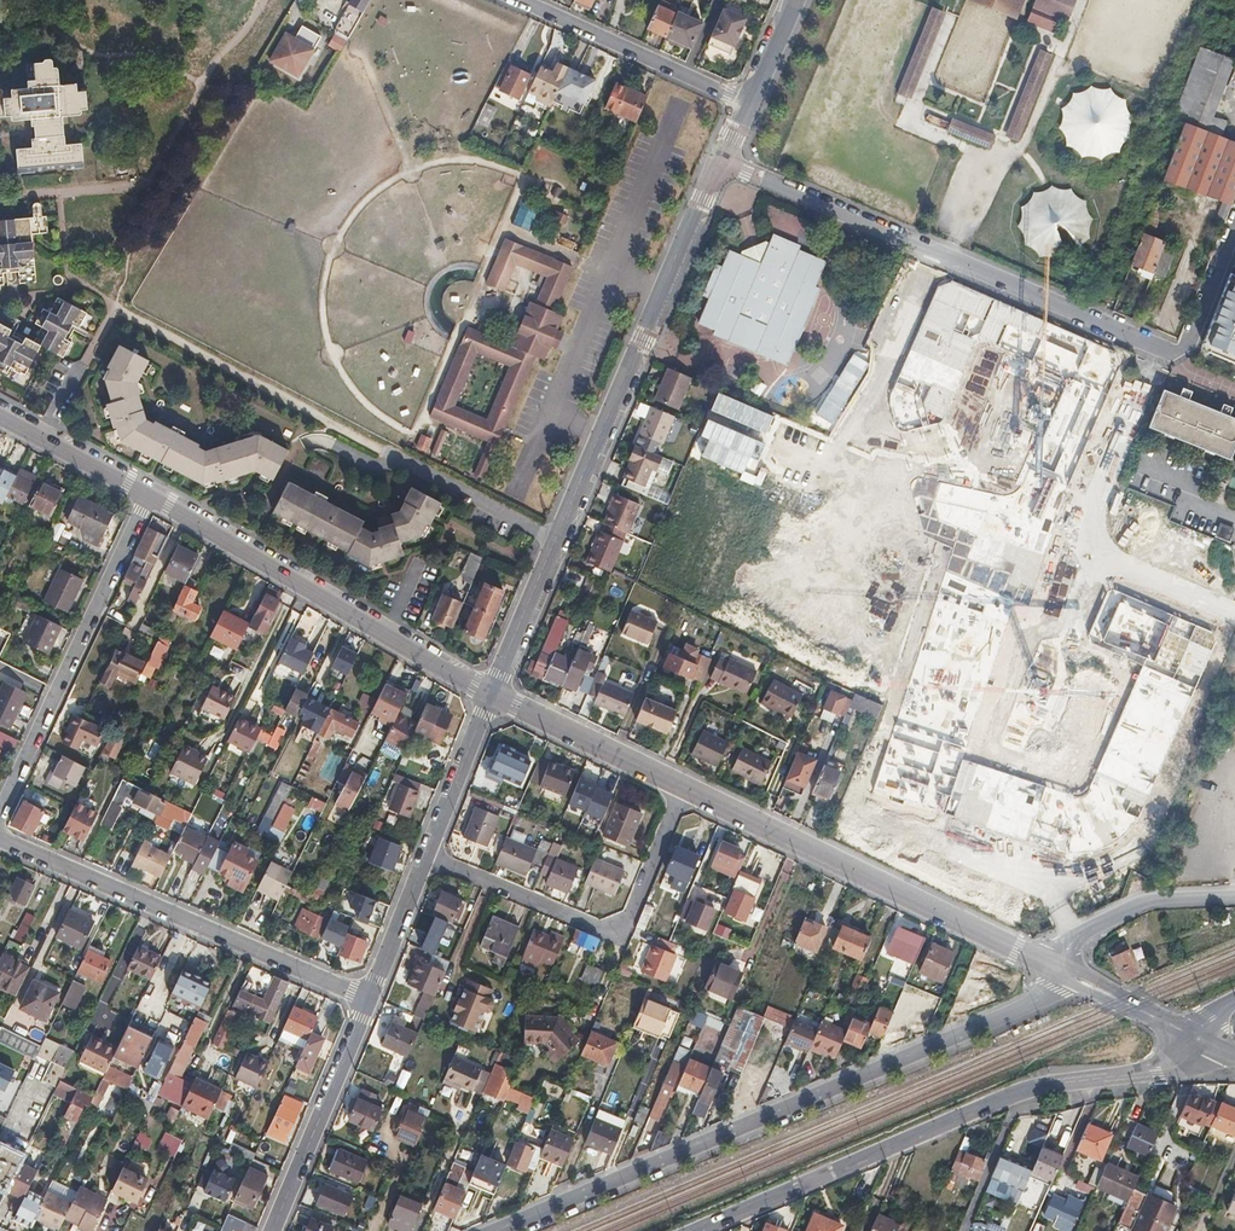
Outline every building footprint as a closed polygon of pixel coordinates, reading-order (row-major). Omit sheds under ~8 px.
[(334,31),(347,38),(369,0),(352,0),(334,31)] [(574,1),(591,9),(595,0),(575,0),(574,1)] [(968,2),(1018,22),(1026,0),(969,0),(968,2)] [(1035,11),(1068,24),(1077,0),(1039,0),(1035,11)] [(658,6),(648,28),(666,37),(676,15),(658,6)] [(722,9),(706,44),(730,55),(745,19),(722,9)] [(676,15),(666,37),(691,48),(702,23),(677,12),(676,15)] [(898,96),(911,101),(946,17),(932,12),(898,96)] [(946,17),(911,101),(916,103),(950,19),(946,17)] [(287,33),(271,60),(298,77),(322,37),(303,25),(295,38),(287,33)] [(1185,124),(1208,132),(1214,117),(1215,117),(1229,80),(1234,65),(1234,61),(1200,48),(1184,88),(1175,111),(1188,116),(1185,124)] [(1041,52),(1006,137),(1019,142),(1053,58),(1041,52)] [(553,73),(558,62),(554,61),(551,68),(542,63),(540,67),(553,73)] [(568,68),(568,67),(558,62),(553,73),(540,67),(529,91),(538,95),(536,99),(551,105),(553,101),(557,91),(568,68)] [(34,140),(35,149),(19,151),(21,172),(36,171),(68,168),(84,166),(82,145),(67,146),(66,137),(89,135),(87,110),(85,86),(69,87),(69,85),(60,86),(59,79),(55,80),(53,70),(53,63),(44,63),(30,64),(31,82),(29,82),(30,89),(20,89),(5,91),(3,91),(0,89),(0,143),(34,140)] [(530,75),(506,64),(494,87),(518,98),(530,75)] [(595,80),(568,68),(557,91),(585,104),(595,80)] [(605,108),(637,122),(648,98),(616,84),(605,108)] [(1132,112),(1127,103),(1127,102),(1119,93),(1109,88),(1099,85),(1087,86),(1078,90),(1075,92),(1066,101),(1061,110),(1059,118),(1058,127),(1061,137),(1067,147),(1074,153),(1084,158),(1094,160),(1104,159),(1106,158),(1111,157),(1120,151),(1127,144),(1132,134),(1133,122),(1132,112)] [(484,102),(475,122),(487,127),(496,107),(484,102)] [(942,126),(943,120),(927,116),(926,123),(942,126)] [(1220,234),(1234,195),(1234,143),(1222,138),(1228,123),(1215,117),(1214,117),(1208,132),(1185,124),(1145,228),(1154,231),(1173,183),(1223,202),(1212,230),(1220,234)] [(948,135),(991,152),(996,137),(953,120),(948,135)] [(1074,192),(1067,189),(1064,188),(1054,187),(1044,189),(1039,191),(1035,193),(1028,199),(1023,205),(1019,211),(1018,216),(1017,223),(1018,232),(1020,239),(1020,241),(1024,247),(1029,252),(1036,257),(1040,259),(1043,260),(1053,261),(1063,260),(1072,256),(1078,252),(1083,247),(1087,240),(1090,232),(1091,223),(1090,212),(1087,205),(1081,198),(1074,192)] [(520,200),(511,222),(530,230),(539,207),(520,200)] [(555,208),(550,218),(562,224),(567,215),(555,208)] [(4,287),(4,275),(7,275),(14,275),(18,274),(19,286),(36,284),(32,237),(47,236),(45,219),(42,220),(33,220),(0,223),(0,287),(4,287)] [(1152,274),(1153,274),(1164,245),(1165,243),(1142,234),(1131,265),(1152,274)] [(559,236),(557,243),(571,247),(573,240),(559,236)] [(713,336),(754,354),(762,335),(794,349),(819,290),(816,289),(826,264),(798,252),(800,248),(773,236),(761,265),(728,251),(722,268),(716,266),(703,298),(708,300),(698,324),(714,331),(713,336)] [(1164,245),(1153,274),(1165,278),(1176,250),(1164,245)] [(534,313),(551,320),(570,276),(503,247),(484,292),(502,299),(513,271),(546,285),(534,313)] [(1206,349),(1234,360),(1234,275),(1206,349)] [(955,549),(948,571),(1014,601),(1027,607),(1041,562),(1065,488),(1121,366),(1120,358),(1115,351),(953,281),(942,280),(937,287),(893,390),(890,398),(897,426),(924,536),(955,549)] [(876,358),(900,368),(927,299),(903,290),(876,358)] [(25,392),(48,350),(65,358),(73,343),(70,342),(76,330),(78,327),(82,329),(89,315),(59,299),(52,313),(45,310),(37,324),(44,328),(36,343),(14,332),(10,329),(0,324),(0,379),(25,392)] [(487,450),(473,483),(481,486),(533,364),(542,368),(548,353),(554,340),(560,324),(551,320),(534,313),(528,310),(510,355),(466,336),(452,369),(468,376),(475,361),(508,375),(485,429),(452,415),(459,399),(442,392),(428,425),(487,450)] [(127,333),(123,340),(132,345),(136,338),(127,333)] [(762,335),(754,354),(786,367),(794,349),(762,335)] [(561,343),(554,340),(548,353),(555,356),(561,343)] [(110,372),(103,385),(108,404),(103,405),(110,431),(115,430),(119,442),(199,486),(214,483),(215,486),(241,479),(240,476),(252,473),(275,486),(291,457),(269,444),(266,449),(255,442),(207,455),(141,417),(136,400),(139,399),(136,387),(149,363),(119,347),(106,370),(110,372)] [(693,379),(669,368),(655,399),(679,409),(693,379)] [(442,392),(459,399),(468,376),(452,369),(442,392)] [(758,381),(751,391),(759,396),(766,387),(758,381)] [(1203,392),(1199,400),(1208,404),(1211,396),(1203,392)] [(1234,458),(1234,415),(1208,404),(1199,400),(1184,394),(1169,430),(1234,458)] [(641,434),(646,437),(659,410),(674,417),(675,415),(652,406),(641,434)] [(659,410),(646,437),(662,443),(674,417),(659,410)] [(415,448),(427,451),(432,437),(420,433),(415,448)] [(636,444),(630,458),(633,460),(623,485),(641,493),(652,467),(655,469),(661,455),(636,444)] [(661,455),(655,469),(657,470),(663,456),(661,455)] [(0,477),(0,503),(2,504),(6,496),(16,478),(18,474),(8,469),(6,473),(3,471),(0,477)] [(6,496),(24,505),(33,486),(16,478),(6,496)] [(41,483),(31,505),(52,516),(63,494),(41,483)] [(292,484),(276,515),(352,554),(351,557),(371,568),(401,560),(400,555),(406,553),(403,544),(423,538),(431,526),(433,526),(445,504),(432,498),(434,495),(430,493),(428,496),(415,489),(407,504),(409,505),(406,512),(394,515),(397,525),(381,530),(382,532),(374,535),(365,530),(368,524),(292,484)] [(607,524),(610,525),(628,533),(641,503),(615,492),(611,502),(614,503),(605,523),(607,524)] [(79,496),(67,520),(81,526),(85,538),(99,545),(114,513),(79,496)] [(641,503),(628,533),(630,534),(643,504),(641,503)] [(57,523),(52,536),(58,538),(63,525),(57,523)] [(587,562),(593,564),(610,525),(607,524),(604,532),(600,531),(587,562)] [(1229,540),(1233,528),(1219,524),(1216,537),(1229,540)] [(610,525),(593,564),(611,572),(628,533),(610,525)] [(148,528),(135,557),(150,564),(155,566),(168,538),(148,528)] [(185,583),(198,556),(178,547),(166,573),(185,583)] [(478,568),(483,557),(471,552),(462,575),(466,581),(461,592),(467,594),(478,568)] [(135,557),(123,581),(135,587),(128,600),(136,604),(155,566),(150,564),(135,557)] [(57,573),(45,601),(67,612),(80,585),(57,573)] [(475,607),(493,615),(503,591),(485,583),(475,607)] [(282,591),(270,584),(265,593),(266,594),(278,600),(282,591)] [(184,586),(172,609),(194,620),(200,608),(191,603),(196,592),(184,586)] [(1071,794),(962,759),(944,813),(1060,852),(1076,852),(1095,850),(1118,841),(1136,824),(1142,809),(1149,794),(1217,633),(1113,589),(1106,593),(1088,635),(1091,642),(1143,666),(1091,781),(1084,793),(1071,794)] [(463,602),(443,593),(432,617),(453,626),(463,603),(463,602)] [(249,625),(248,627),(265,636),(272,624),(267,621),(278,600),(266,594),(256,615),(254,614),(249,625)] [(944,813),(962,759),(1007,623),(938,600),(874,790),(944,813)] [(483,638),(493,615),(475,607),(465,631),(483,638)] [(633,609),(623,631),(648,643),(658,620),(633,609)] [(223,612),(211,635),(237,648),(244,635),(248,627),(249,625),(223,612)] [(38,616),(26,643),(48,653),(60,627),(38,616)] [(529,672),(544,679),(544,676),(555,652),(567,623),(557,618),(537,664),(533,662),(529,672)] [(573,660),(563,684),(576,689),(585,667),(592,669),(597,657),(584,651),(595,626),(589,623),(573,660)] [(137,633),(156,642),(160,634),(142,624),(137,633)] [(156,642),(147,662),(142,670),(150,674),(154,666),(158,667),(170,641),(171,640),(160,634),(156,642)] [(904,648),(907,640),(893,635),(890,642),(904,648)] [(298,685),(313,654),(305,649),(306,646),(291,638),(273,672),(298,685)] [(666,666),(700,680),(710,658),(695,652),(697,648),(687,644),(680,659),(670,655),(666,666)] [(209,657),(222,661),(225,649),(211,646),(209,657)] [(342,646),(332,667),(347,675),(357,654),(342,646)] [(147,662),(116,647),(100,681),(111,686),(116,675),(136,684),(138,680),(140,675),(142,670),(147,662)] [(544,676),(563,684),(573,660),(555,652),(544,676)] [(605,655),(598,671),(604,674),(611,657),(605,655)] [(723,656),(712,678),(733,689),(734,687),(747,694),(758,673),(723,656)] [(230,662),(227,671),(245,676),(247,667),(230,662)] [(150,674),(142,670),(140,675),(148,678),(150,674)] [(598,671),(595,677),(588,693),(598,697),(595,703),(624,715),(634,693),(605,681),(607,675),(604,674),(598,671)] [(580,690),(588,693),(595,677),(587,673),(580,690)] [(0,693),(0,722),(10,727),(27,693),(5,682),(0,693)] [(773,682),(762,705),(780,714),(781,711),(795,717),(805,697),(773,682)] [(393,688),(385,684),(377,700),(372,709),(371,711),(379,715),(377,719),(391,726),(399,710),(409,691),(395,685),(393,688)] [(214,685),(203,707),(226,718),(236,697),(214,685)] [(298,685),(285,711),(297,717),(308,696),(310,691),(298,685)] [(359,703),(372,709),(377,700),(363,694),(359,703)] [(872,701),(853,694),(848,706),(867,713),(872,701)] [(308,696),(297,717),(320,729),(331,708),(308,696)] [(675,710),(645,698),(636,720),(665,733),(675,710)] [(883,705),(872,701),(867,713),(878,718),(883,705)] [(419,719),(414,731),(438,742),(450,715),(425,704),(419,719)] [(831,719),(841,723),(847,710),(839,706),(836,712),(835,711),(831,719)] [(107,722),(115,726),(121,714),(113,710),(107,722)] [(331,710),(319,734),(329,739),(334,728),(350,737),(357,723),(331,710)] [(391,726),(388,734),(406,742),(409,743),(414,731),(419,719),(399,710),(391,726)] [(115,726),(112,732),(119,736),(128,716),(122,713),(121,714),(115,726)] [(70,733),(79,716),(75,714),(67,732),(70,733)] [(105,728),(83,718),(79,716),(70,733),(67,732),(61,744),(77,752),(85,736),(98,742),(105,728)] [(239,716),(230,735),(228,738),(250,749),(256,737),(260,729),(261,727),(239,716)] [(276,728),(273,735),(271,737),(279,741),(284,731),(276,728)] [(260,729),(256,737),(268,744),(271,737),(273,735),(260,729)] [(17,740),(0,731),(0,745),(12,751),(17,740)] [(705,731),(694,755),(719,767),(730,743),(705,731)] [(112,732),(102,753),(115,760),(125,739),(119,736),(112,732)] [(388,734),(382,745),(400,753),(406,742),(388,734)] [(320,743),(315,740),(307,755),(313,758),(320,743)] [(194,753),(195,750),(185,745),(171,773),(196,785),(209,760),(200,755),(194,753)] [(735,771),(750,777),(751,774),(765,781),(774,762),(746,748),(735,771)] [(501,749),(491,772),(520,785),(530,762),(501,749)] [(798,750),(786,779),(800,785),(805,774),(812,778),(814,774),(819,777),(824,764),(819,762),(820,760),(798,750)] [(87,766),(63,754),(58,765),(53,762),(48,772),(44,780),(58,787),(62,779),(77,785),(87,766)] [(574,773),(540,758),(530,781),(563,796),(574,773)] [(819,777),(813,790),(830,797),(841,772),(824,764),(819,777)] [(346,813),(364,778),(343,768),(333,788),(341,792),(334,807),(346,813)] [(394,797),(413,806),(419,791),(418,790),(421,783),(395,773),(392,780),(400,783),(394,797)] [(298,774),(291,786),(301,790),(307,778),(298,774)] [(751,774),(750,777),(749,779),(763,786),(765,781),(751,774)] [(597,785),(580,778),(569,805),(586,812),(596,787),(597,785)] [(123,779),(100,825),(113,832),(129,799),(160,814),(167,801),(149,792),(123,779)] [(62,781),(59,789),(71,793),(74,785),(62,781)] [(266,836),(272,825),(273,822),(282,804),(291,786),(282,781),(265,814),(267,815),(258,832),(266,836)] [(613,794),(596,787),(586,812),(585,814),(601,821),(613,794)] [(506,805),(477,794),(476,798),(504,810),(506,805)] [(311,795),(306,805),(320,812),(324,802),(311,795)] [(409,817),(413,806),(394,797),(389,809),(409,817)] [(368,798),(362,810),(374,816),(380,804),(368,798)] [(41,809),(35,806),(24,801),(12,823),(32,833),(43,811),(41,809)] [(167,801),(160,814),(169,819),(171,815),(176,805),(167,801)] [(77,802),(75,808),(64,829),(83,838),(96,812),(77,802)] [(616,802),(603,835),(626,844),(640,811),(616,802)] [(282,804),(273,822),(283,827),(287,819),(290,820),(295,811),(282,804)] [(176,805),(171,815),(187,823),(192,813),(176,805)] [(476,807),(464,837),(487,847),(499,816),(476,807)] [(215,826),(224,829),(228,817),(219,814),(215,826)] [(270,838),(266,836),(258,832),(243,825),(240,832),(266,845),(270,838)] [(182,857),(194,863),(206,837),(185,827),(175,849),(184,853),(182,857)] [(513,830),(509,838),(523,843),(526,835),(513,830)] [(194,863),(191,868),(203,874),(208,864),(217,846),(219,842),(215,840),(207,836),(206,837),(194,863)] [(505,838),(494,862),(524,875),(530,860),(542,865),(547,855),(548,853),(549,850),(537,845),(534,851),(505,838)] [(369,862),(391,870),(400,847),(379,839),(369,862)] [(217,846),(208,864),(221,870),(220,872),(226,875),(232,878),(230,883),(243,889),(257,860),(244,854),(246,848),(234,843),(232,847),(219,841),(219,842),(217,846)] [(549,850),(548,853),(555,856),(560,845),(553,842),(549,850)] [(741,850),(722,842),(711,867),(737,878),(737,876),(740,870),(745,857),(739,854),(741,850)] [(134,862),(161,876),(171,856),(143,843),(134,862)] [(678,846),(667,871),(677,875),(672,887),(684,892),(699,856),(678,846)] [(604,847),(599,858),(624,867),(628,856),(604,847)] [(542,865),(540,871),(548,875),(545,882),(567,891),(577,868),(547,855),(542,865)] [(595,857),(584,882),(613,894),(623,870),(595,857)] [(266,894),(279,901),(284,891),(287,885),(293,873),(271,862),(258,887),(267,891),(266,894)] [(762,879),(740,870),(737,876),(760,883),(762,879)] [(317,875),(307,895),(320,901),(330,881),(317,875)] [(760,883),(737,876),(737,878),(732,889),(735,890),(725,912),(744,920),(760,883)] [(6,896),(0,909),(0,915),(2,916),(9,902),(15,905),(17,901),(23,904),(33,886),(17,878),(8,897),(6,896)] [(287,885),(284,891),(304,901),(307,895),(287,885)] [(367,922),(376,900),(355,892),(350,907),(360,911),(357,919),(367,922)] [(443,893),(429,925),(448,933),(454,920),(459,922),(467,903),(443,893)] [(694,904),(686,900),(679,917),(687,920),(686,923),(705,931),(714,909),(695,901),(694,904)] [(655,905),(647,901),(637,924),(645,927),(655,905)] [(303,908),(294,927),(317,938),(326,920),(303,908)] [(93,921),(70,910),(57,937),(80,949),(93,921)] [(14,931),(11,937),(21,943),(34,917),(27,913),(18,932),(14,931)] [(499,925),(501,920),(491,916),(478,946),(504,958),(516,932),(499,925)] [(330,918),(322,937),(341,946),(346,932),(349,926),(330,918)] [(518,927),(501,920),(499,925),(516,932),(518,927)] [(812,925),(803,921),(794,942),(815,951),(826,928),(814,923),(812,925)] [(731,930),(719,926),(716,935),(727,939),(731,930)] [(843,926),(841,931),(834,948),(862,960),(871,938),(843,926)] [(914,964),(925,938),(897,926),(887,952),(914,964)] [(841,931),(834,928),(827,945),(834,948),(841,931)] [(597,938),(576,929),(571,941),(592,950),(597,938)] [(533,930),(519,962),(534,968),(538,960),(551,965),(563,937),(550,931),(548,936),(533,930)] [(341,946),(338,953),(358,961),(366,941),(346,932),(341,946)] [(656,946),(653,944),(641,971),(655,977),(666,950),(669,942),(660,938),(656,946)] [(669,942),(666,950),(655,977),(666,981),(676,954),(673,953),(676,945),(669,942)] [(1120,943),(1113,947),(1117,956),(1113,957),(1124,979),(1125,978),(1133,975),(1137,973),(1127,951),(1124,952),(1120,943)] [(933,944),(921,972),(941,980),(953,952),(933,944)] [(151,979),(162,958),(138,947),(128,968),(151,979)] [(110,961),(87,950),(77,971),(100,982),(110,961)] [(1,954),(0,956),(0,986),(12,992),(17,983),(20,984),(28,968),(1,954)] [(986,959),(975,954),(969,969),(972,970),(967,981),(964,980),(958,995),(969,999),(982,971),(986,959)] [(994,963),(986,959),(982,971),(990,974),(994,963)] [(415,1015),(424,1019),(431,1002),(445,973),(419,961),(409,983),(426,990),(415,1015)] [(717,962),(706,988),(730,998),(741,973),(717,962)] [(580,981),(595,988),(602,972),(586,966),(580,981)] [(632,972),(619,967),(617,972),(616,975),(629,979),(632,972)] [(199,1009),(211,984),(183,970),(170,996),(199,1009)] [(851,992),(862,997),(866,988),(869,979),(859,974),(851,992)] [(891,976),(889,982),(903,988),(905,983),(906,982),(891,976)] [(253,995),(247,1008),(259,1014),(257,1017),(269,1023),(286,983),(275,977),(265,1001),(253,995)] [(73,980),(62,1003),(69,1007),(73,1001),(74,1001),(82,984),(73,980)] [(455,1010),(451,1020),(474,1030),(483,1010),(486,1011),(489,1010),(492,1004),(491,1000),(487,999),(491,989),(468,980),(460,999),(459,998),(454,1009),(455,1010)] [(58,993),(34,981),(20,1008),(45,1020),(58,993)] [(253,984),(245,981),(233,1005),(241,1009),(253,984)] [(552,987),(546,1000),(556,1004),(562,991),(552,987)] [(644,999),(634,1023),(659,1034),(669,1010),(644,999)] [(892,1014),(887,1026),(902,1031),(909,1014),(925,1020),(929,1010),(904,999),(899,1010),(895,1008),(892,1014)] [(431,1002),(424,1019),(437,1024),(444,1007),(431,1002)] [(404,1003),(402,1009),(411,1013),(414,1007),(404,1003)] [(311,1033),(318,1017),(293,1006),(282,1029),(278,1039),(303,1050),(307,1041),(311,1033)] [(739,1006),(731,1025),(714,1065),(718,1067),(721,1068),(723,1066),(742,1074),(766,1017),(763,1016),(739,1006)] [(953,1023),(955,1022),(961,1009),(953,1006),(947,1020),(953,1023)] [(868,1031),(882,1037),(887,1026),(892,1014),(878,1008),(871,1025),(868,1031)] [(530,1009),(526,1033),(547,1036),(553,1044),(548,1047),(556,1058),(580,1039),(561,1014),(530,1009)] [(694,1009),(691,1016),(705,1022),(708,1015),(694,1009)] [(766,1009),(763,1016),(766,1017),(776,1022),(778,1023),(781,1015),(766,1009)] [(212,1044),(237,1056),(239,1049),(227,1043),(236,1023),(240,1024),(243,1017),(228,1010),(212,1044)] [(182,1035),(188,1020),(165,1012),(160,1027),(182,1035)] [(381,1044),(407,1056),(417,1033),(402,1026),(404,1020),(394,1016),(381,1044)] [(843,1040),(861,1047),(864,1040),(868,1031),(871,1025),(853,1017),(846,1033),(843,1040)] [(169,1072),(192,1083),(195,1078),(197,1073),(189,1069),(188,1070),(183,1068),(205,1023),(195,1018),(184,1040),(185,1041),(169,1072)] [(131,1020),(128,1027),(117,1049),(114,1054),(139,1066),(155,1031),(131,1020)] [(709,1020),(699,1045),(716,1053),(727,1028),(709,1020)] [(786,1040),(800,1046),(810,1050),(811,1047),(819,1030),(794,1020),(790,1028),(788,1034),(786,1040)] [(778,1023),(776,1022),(774,1028),(788,1034),(790,1028),(778,1023)] [(828,1054),(836,1057),(843,1040),(846,1033),(826,1025),(822,1023),(819,1030),(811,1047),(828,1054)] [(0,1027),(0,1043),(12,1049),(35,1060),(37,1055),(41,1046),(0,1026),(0,1027)] [(590,1031),(581,1054),(607,1065),(617,1042),(590,1031)] [(303,1050),(296,1065),(308,1071),(323,1038),(311,1033),(307,1041),(303,1050)] [(79,1060),(106,1072),(108,1066),(114,1054),(117,1049),(91,1037),(79,1060)] [(45,1038),(41,1046),(37,1055),(52,1062),(60,1045),(45,1038)] [(786,1040),(784,1044),(799,1050),(800,1046),(786,1040)] [(861,1047),(854,1064),(865,1060),(872,1043),(864,1040),(861,1047)] [(60,1045),(52,1062),(65,1068),(74,1052),(60,1045)] [(810,1050),(809,1050),(826,1057),(828,1054),(811,1047),(810,1050)] [(236,1077),(256,1086),(267,1062),(247,1052),(236,1077)] [(454,1057),(444,1079),(471,1090),(481,1068),(454,1057)] [(690,1059),(679,1084),(700,1094),(712,1068),(690,1059)] [(15,1069),(0,1062),(0,1089),(5,1092),(15,1069)] [(65,1068),(52,1062),(43,1079),(57,1086),(60,1081),(60,1080),(65,1068)] [(103,1078),(127,1090),(133,1078),(108,1066),(106,1072),(103,1078)] [(481,1068),(471,1090),(482,1095),(491,1073),(481,1068)] [(700,1094),(692,1113),(703,1117),(722,1073),(716,1070),(712,1068),(700,1094)] [(743,1076),(735,1096),(746,1101),(749,1093),(759,1098),(765,1085),(760,1083),(764,1073),(756,1069),(751,1079),(743,1076)] [(404,1088),(408,1072),(400,1070),(398,1077),(389,1074),(387,1084),(404,1088)] [(494,1072),(486,1092),(501,1099),(509,1079),(494,1072)] [(668,1072),(654,1104),(662,1108),(676,1076),(668,1072)] [(192,1083),(182,1104),(210,1116),(214,1105),(219,1095),(222,1090),(195,1078),(192,1083)] [(539,1091),(553,1094),(556,1083),(542,1080),(539,1091)] [(57,1086),(55,1090),(54,1093),(71,1101),(72,1098),(76,1089),(60,1081),(57,1086)] [(411,1082),(407,1092),(406,1095),(414,1099),(419,1086),(411,1082)] [(84,1104),(89,1107),(94,1096),(77,1088),(76,1089),(72,1098),(71,1101),(64,1116),(76,1121),(84,1104)] [(508,1099),(528,1109),(533,1099),(513,1089),(508,1099)] [(348,1118),(374,1130),(383,1110),(377,1107),(381,1098),(365,1091),(361,1100),(357,1098),(348,1118)] [(266,1133),(277,1138),(281,1130),(288,1134),(303,1102),(284,1093),(281,1099),(288,1102),(284,1110),(279,1107),(266,1133)] [(1185,1101),(1175,1122),(1199,1132),(1200,1130),(1211,1107),(1199,1102),(1197,1106),(1185,1101)] [(1234,1135),(1234,1110),(1222,1104),(1218,1111),(1212,1125),(1234,1135)] [(172,1124),(178,1109),(169,1105),(163,1121),(172,1124)] [(640,1105),(634,1120),(642,1124),(648,1109),(640,1105)] [(1200,1130),(1208,1134),(1212,1125),(1218,1111),(1211,1107),(1200,1130)] [(395,1135),(416,1145),(428,1118),(406,1109),(395,1135)] [(599,1110),(585,1143),(612,1154),(625,1121),(599,1110)] [(534,1118),(527,1115),(524,1123),(531,1126),(534,1118)] [(1112,1136),(1088,1125),(1077,1150),(1101,1161),(1112,1136)] [(1158,1135),(1137,1125),(1128,1146),(1149,1156),(1158,1135)] [(540,1154),(562,1164),(573,1139),(550,1129),(542,1148),(540,1154)] [(659,1129),(650,1151),(669,1143),(672,1135),(659,1129)] [(146,1151),(152,1137),(139,1130),(132,1144),(146,1151)] [(281,1130),(277,1138),(285,1142),(288,1134),(281,1130)] [(159,1135),(149,1156),(162,1163),(173,1142),(159,1135)] [(1031,1144),(1042,1149),(1046,1140),(1034,1135),(1031,1144)] [(973,1143),(964,1139),(944,1188),(950,1191),(953,1185),(964,1190),(970,1177),(980,1182),(986,1166),(984,1164),(984,1162),(968,1154),(973,1143)] [(528,1166),(534,1168),(540,1154),(542,1148),(527,1142),(526,1144),(517,1140),(508,1163),(526,1170),(528,1166)] [(231,1142),(228,1150),(252,1161),(253,1159),(255,1154),(231,1142)] [(6,1191),(7,1189),(20,1163),(23,1155),(4,1146),(0,1154),(0,1189),(6,1191)] [(340,1149),(332,1170),(358,1181),(367,1160),(340,1149)] [(1062,1158),(1042,1149),(1032,1170),(1032,1171),(1043,1176),(1041,1182),(1050,1186),(1062,1158)] [(462,1150),(459,1158),(470,1162),(473,1153),(462,1150)] [(469,1181),(496,1192),(507,1164),(481,1154),(469,1181)] [(1032,1171),(1032,1170),(1002,1157),(992,1178),(1016,1189),(1011,1201),(1018,1204),(1020,1200),(1023,1192),(1023,1191),(1032,1171)] [(213,1172),(206,1169),(198,1186),(206,1189),(204,1192),(226,1201),(236,1179),(224,1174),(228,1166),(226,1162),(221,1160),(218,1162),(213,1172)] [(20,1163),(7,1189),(24,1198),(29,1186),(36,1171),(20,1163)] [(36,1171),(29,1186),(35,1189),(39,1181),(38,1180),(39,1177),(41,1178),(46,1166),(40,1163),(36,1171)] [(1138,1179),(1107,1164),(1103,1173),(1097,1187),(1128,1201),(1133,1190),(1138,1179)] [(250,1166),(235,1200),(252,1208),(267,1174),(250,1166)] [(123,1167),(112,1190),(136,1201),(146,1179),(123,1167)] [(1088,1185),(1096,1189),(1097,1187),(1103,1173),(1095,1169),(1088,1185)] [(1079,1181),(1076,1188),(1093,1196),(1096,1189),(1088,1185),(1079,1181)] [(448,1211),(455,1214),(465,1191),(445,1182),(434,1208),(447,1213),(448,1211)] [(311,1199),(308,1207),(316,1210),(318,1205),(342,1215),(351,1195),(326,1184),(319,1202),(311,1199)] [(87,1230),(93,1230),(108,1200),(80,1187),(72,1204),(66,1217),(79,1223),(78,1227),(87,1230)] [(1128,1201),(1123,1214),(1135,1220),(1139,1211),(1142,1212),(1148,1199),(1149,1198),(1133,1190),(1128,1201)] [(46,1192),(34,1217),(60,1228),(66,1217),(72,1204),(46,1192)] [(405,1230),(411,1230),(413,1226),(422,1204),(401,1195),(389,1224),(405,1230)] [(1053,1195),(1044,1215),(1071,1228),(1080,1208),(1053,1195)] [(24,1198),(12,1222),(22,1227),(34,1202),(24,1198)] [(1142,1223),(1139,1230),(1171,1230),(1179,1213),(1152,1201),(1142,1223)] [(162,1226),(173,1230),(177,1230),(181,1221),(174,1217),(175,1213),(169,1210),(162,1226)] [(232,1228),(239,1230),(242,1230),(246,1222),(228,1214),(221,1230),(231,1230),(232,1228)] [(808,1230),(840,1230),(842,1227),(816,1214),(808,1230)] [(307,1230),(331,1230),(333,1227),(312,1218),(307,1230)] [(876,1218),(870,1230),(902,1230),(904,1227),(895,1223),(894,1225),(876,1218)] [(970,1230),(972,1230),(1000,1230),(974,1220),(970,1230)] [(764,1230),(786,1230),(768,1223),(764,1230)]
